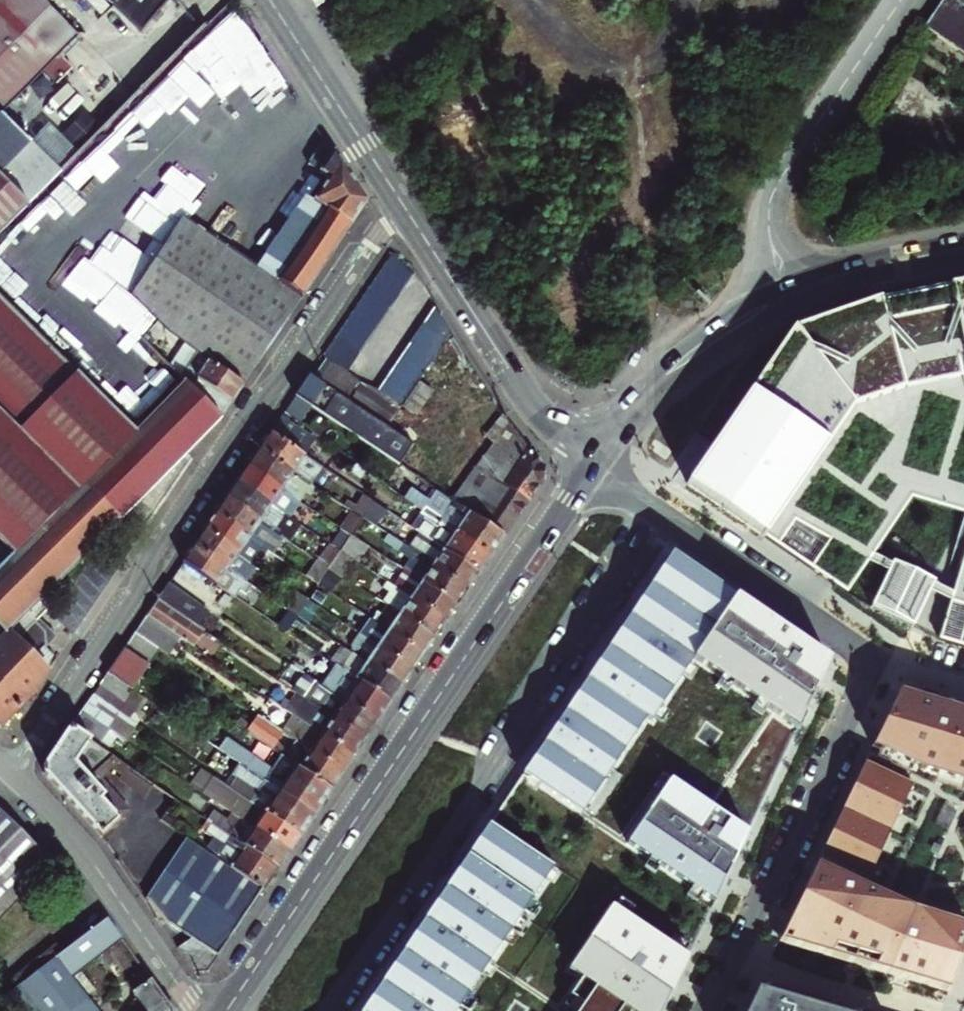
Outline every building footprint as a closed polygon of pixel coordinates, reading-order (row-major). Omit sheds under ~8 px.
[(0,0),(0,159),(24,135),(2,113),(56,58),(57,59),(59,57),(62,59),(78,43),(76,40),(78,38),(40,0),(0,0)] [(110,3),(140,31),(169,0),(113,0),(110,3)] [(924,25),(963,52),(963,0),(941,0),(924,25)] [(963,112),(963,108),(922,86),(899,129),(943,152),(963,112)] [(0,159),(0,174),(31,142),(24,135),(0,159)] [(208,363),(241,385),(366,201),(345,169),(326,139),(308,166),(328,181),(314,202),(309,210),(321,217),(276,283),(256,269),(214,241),(183,219),(128,299),(168,333),(196,353),(209,362),(208,363)] [(0,174),(0,178),(27,205),(61,171),(46,157),(31,142),(0,174)] [(27,205),(0,178),(0,232),(27,205)] [(309,210),(314,202),(305,197),(256,269),(276,283),(321,217),(309,210)] [(346,373),(412,275),(395,254),(331,348),(324,358),(326,360),(346,373)] [(880,299),(792,330),(688,481),(850,591),(912,497),(963,513),(963,282),(880,299)] [(77,478),(130,426),(0,296),(0,540),(12,552),(13,553),(76,488),(67,479),(72,473),(77,478)] [(416,383),(423,373),(430,362),(450,332),(434,307),(377,390),(401,406),(408,395),(416,383)] [(179,378),(184,383),(219,418),(232,398),(241,385),(208,363),(209,362),(196,353),(179,378)] [(314,377),(386,427),(401,406),(377,390),(358,382),(346,373),(326,360),(319,369),(314,377)] [(394,432),(386,427),(314,377),(309,374),(301,385),(295,395),(298,397),(324,415),(399,465),(413,445),(394,432)] [(131,509),(146,525),(191,459),(185,454),(216,421),(219,418),(184,383),(135,431),(130,426),(77,478),(120,519),(120,520),(131,509)] [(416,383),(408,395),(401,406),(408,411),(412,413),(427,391),(416,383)] [(298,397),(287,414),(312,433),(324,415),(298,397)] [(386,427),(394,432),(408,411),(401,406),(386,427)] [(484,438),(492,444),(507,422),(502,413),(484,438)] [(279,418),(270,432),(304,455),(313,441),(279,418)] [(492,444),(453,502),(503,536),(527,500),(541,480),(540,467),(507,422),(492,444)] [(304,455),(270,432),(265,439),(259,449),(311,484),(322,467),(304,455)] [(311,484),(259,449),(253,456),(248,465),(296,498),(303,488),(311,493),(316,487),(311,484)] [(296,498),(248,465),(242,473),(237,481),(289,517),(292,513),(288,511),(296,498)] [(120,519),(77,478),(72,473),(67,479),(76,488),(13,553),(12,552),(0,564),(0,624),(8,632),(120,519)] [(396,478),(389,488),(403,497),(410,487),(396,478)] [(231,490),(226,497),(275,530),(282,521),(291,526),(297,531),(301,525),(299,523),(289,517),(237,481),(231,490)] [(503,536),(453,502),(447,510),(430,499),(429,500),(425,505),(420,502),(424,497),(410,487),(403,497),(415,505),(426,512),(429,508),(435,513),(429,522),(437,527),(440,522),(489,556),(496,545),(503,536)] [(347,509),(350,511),(362,519),(374,503),(363,495),(355,507),(351,504),(347,509)] [(215,513),(269,550),(271,546),(267,542),(275,530),(226,497),(221,504),(215,513)] [(425,505),(429,500),(424,497),(420,502),(425,505)] [(426,512),(415,505),(410,512),(416,516),(421,519),(414,530),(418,533),(478,573),(485,563),(489,556),(440,522),(437,527),(429,522),(435,513),(429,508),(426,512)] [(350,511),(339,527),(341,528),(352,536),(362,519),(350,511)] [(209,521),(204,529),(257,565),(269,550),(215,513),(209,521)] [(289,517),(299,523),(301,521),(292,513),(289,517)] [(409,527),(414,530),(421,519),(416,516),(409,527)] [(282,521),(275,530),(284,536),(291,526),(282,521)] [(396,565),(404,571),(456,605),(462,596),(467,590),(388,536),(373,526),(369,531),(403,555),(396,565)] [(341,528),(331,544),(341,551),(352,536),(341,528)] [(478,573),(418,533),(413,541),(393,528),(388,536),(467,590),(472,581),(478,573)] [(257,565),(204,529),(199,537),(193,545),(246,581),(257,565)] [(273,553),(284,536),(275,530),(267,542),(271,546),(269,550),(273,553)] [(352,536),(341,551),(358,563),(369,547),(352,536)] [(331,544),(320,560),(330,567),(341,551),(331,544)] [(252,585),(246,581),(193,545),(187,554),(182,562),(234,598),(239,591),(246,595),(252,585)] [(358,563),(341,551),(330,567),(342,576),(345,571),(350,575),(358,563)] [(824,653),(673,553),(523,775),(582,815),(694,658),(796,726),(824,653)] [(309,577),(319,584),(330,567),(320,560),(309,577)] [(940,639),(963,646),(963,560),(940,639)] [(342,576),(330,567),(319,584),(331,592),(342,576)] [(456,605),(404,571),(393,587),(445,621),(450,613),(456,605)] [(308,600),(316,588),(319,584),(309,577),(298,592),(308,600)] [(196,626),(208,609),(168,582),(157,599),(196,626)] [(445,621),(393,587),(386,582),(382,588),(389,592),(388,594),(392,597),(387,606),(434,638),(439,629),(445,621)] [(319,584),(316,588),(328,596),(331,592),(319,584)] [(328,596),(316,588),(308,600),(320,607),(329,614),(337,602),(328,596)] [(297,616),(308,600),(298,592),(287,609),(289,610),(297,616)] [(392,597),(388,594),(382,602),(387,606),(392,597)] [(196,626),(157,599),(146,615),(179,638),(193,648),(205,631),(196,626)] [(297,616),(309,623),(320,607),(308,600),(297,616)] [(39,602),(7,635),(0,642),(0,726),(31,694),(56,658),(45,648),(44,647),(46,644),(44,631),(35,623),(39,619),(48,611),(39,602)] [(380,615),(387,606),(382,602),(376,612),(380,615)] [(371,619),(423,654),(429,645),(434,638),(387,606),(380,615),(376,612),(371,619)] [(286,633),(297,616),(289,610),(278,627),(286,633)] [(156,646),(168,654),(179,638),(146,615),(135,632),(156,646)] [(56,637),(39,619),(35,623),(44,631),(46,644),(44,647),(45,648),(56,637)] [(360,634),(360,635),(412,669),(417,661),(423,654),(371,619),(360,634)] [(144,662),(156,646),(135,632),(124,648),(144,662)] [(345,640),(342,646),(349,651),(360,635),(360,634),(356,632),(350,643),(345,640)] [(349,651),(401,686),(407,677),(412,669),(360,635),(349,651)] [(396,693),(401,686),(349,651),(342,646),(337,643),(326,659),(344,672),(389,702),(396,693)] [(124,648),(107,673),(131,689),(140,675),(138,673),(145,662),(144,662),(124,648)] [(313,681),(376,723),(384,711),(389,702),(344,672),(338,680),(309,660),(301,672),(313,681)] [(132,690),(131,689),(107,673),(93,693),(118,711),(132,690)] [(370,731),(376,723),(313,681),(302,697),(364,740),(370,731)] [(963,941),(963,709),(898,689),(780,941),(949,992),(963,941)] [(132,690),(118,711),(134,722),(148,701),(132,690)] [(118,711),(93,693),(82,710),(106,727),(117,735),(126,740),(137,724),(134,722),(118,711)] [(288,712),(292,715),(353,756),(359,747),(364,740),(302,697),(299,695),(292,706),(288,712)] [(288,712),(292,706),(284,700),(279,706),(288,712)] [(106,727),(82,710),(70,727),(96,744),(106,727)] [(235,724),(281,755),(331,789),(336,781),(342,772),(296,741),(288,752),(278,741),(284,733),(281,731),(257,715),(250,726),(239,719),(235,724)] [(353,756),(292,715),(281,731),(284,733),(296,741),(342,772),(349,763),(353,756)] [(106,751),(96,744),(70,727),(43,768),(43,773),(75,808),(101,836),(119,819),(117,817),(125,810),(97,781),(104,774),(101,771),(109,764),(124,773),(120,778),(146,796),(154,784),(106,751)] [(117,735),(106,727),(96,744),(106,751),(117,735)] [(240,762),(314,813),(324,799),(331,789),(281,755),(271,769),(226,738),(219,748),(240,762)] [(229,788),(230,788),(299,835),(308,822),(314,813),(240,762),(232,774),(236,776),(229,788)] [(203,793),(210,798),(218,803),(219,804),(230,788),(229,788),(213,776),(203,793)] [(712,903),(746,831),(669,780),(626,844),(712,903)] [(219,804),(241,819),(289,851),(295,841),(299,835),(230,788),(219,804)] [(218,803),(210,798),(208,802),(215,807),(218,803)] [(221,829),(277,867),(283,859),(289,851),(241,819),(237,827),(209,809),(204,818),(221,829)] [(0,811),(0,919),(54,865),(0,811)] [(199,845),(207,851),(221,829),(204,818),(195,830),(204,837),(199,845)] [(490,824),(362,1010),(461,1010),(556,869),(490,824)] [(221,829),(207,851),(263,889),(271,876),(277,867),(221,829)] [(189,931),(180,944),(194,965),(210,969),(240,923),(263,889),(207,851),(199,845),(186,837),(147,895),(169,920),(178,925),(189,931)] [(612,903),(568,970),(593,987),(577,1010),(661,1010),(688,954),(612,903)] [(108,919),(56,957),(72,977),(99,957),(106,966),(113,961),(133,990),(131,992),(143,1008),(140,1010),(173,1010),(108,919)] [(72,977),(56,957),(0,998),(0,1006),(4,1010),(98,1010),(72,977)] [(758,989),(747,1010),(831,1010),(758,989)]
